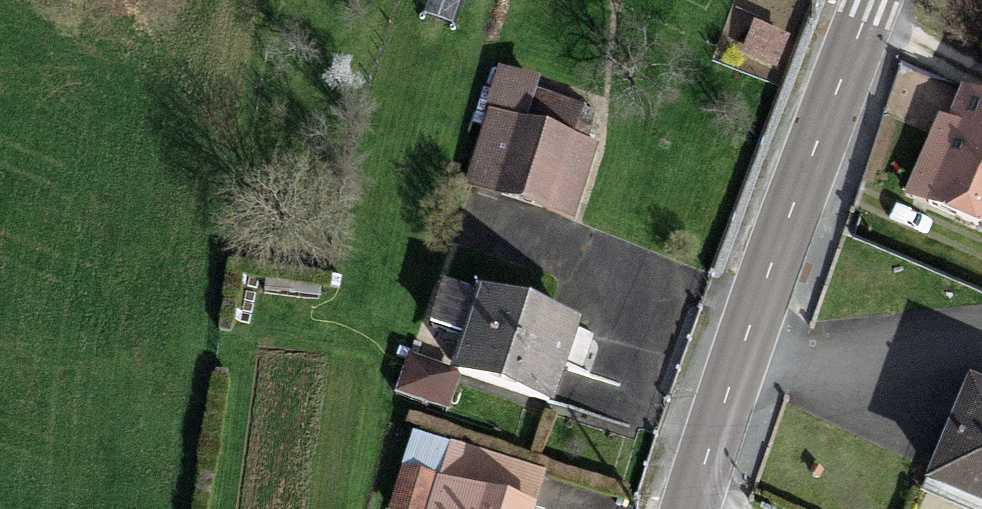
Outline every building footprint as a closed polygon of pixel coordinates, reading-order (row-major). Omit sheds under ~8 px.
[(457,27),(464,0),(429,0),(425,19),(457,27)] [(749,50),(774,63),(784,42),(759,29),(749,50)] [(471,184),(569,217),(589,148),(565,140),(574,113),(531,98),(535,86),(503,76),(489,117),(494,119),(471,184)] [(981,227),(981,99),(975,96),(961,127),(952,123),(919,200),(981,227)] [(919,200),(952,123),(943,119),(910,196),(919,200)] [(432,326),(471,339),(484,299),(447,285),(432,326)] [(459,372),(548,403),(573,329),(484,299),(471,339),(459,372)] [(405,392),(441,404),(451,378),(415,364),(405,392)] [(981,502),(981,405),(976,402),(941,484),(981,502)] [(544,475),(453,447),(433,508),(534,508),(544,475)]
